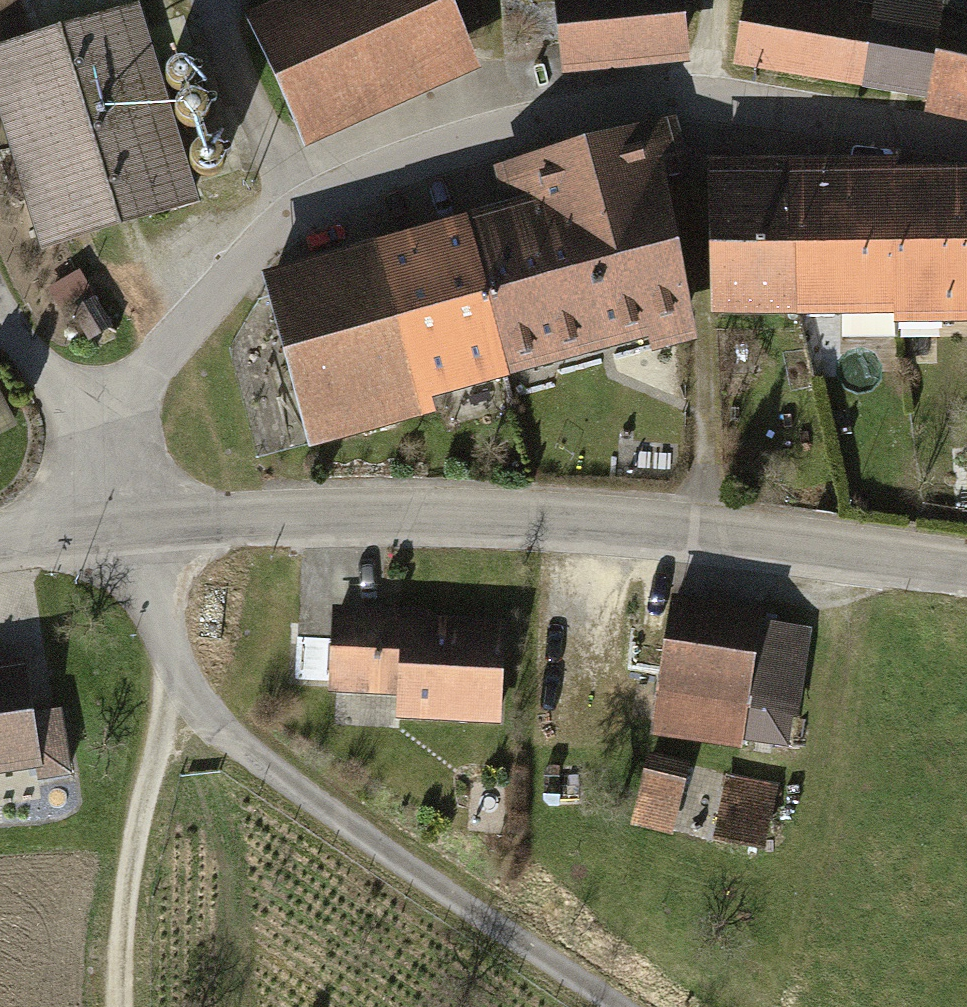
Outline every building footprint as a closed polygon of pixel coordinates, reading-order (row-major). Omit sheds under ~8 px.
[(248,16),(296,123),(461,48),(439,0),(349,0),(346,1),(346,0),(284,0),(248,16)] [(568,61),(679,51),(674,0),(562,0),(568,61)] [(738,57),(865,78),(875,18),(746,0),(738,57)] [(865,78),(930,89),(927,105),(966,112),(966,0),(877,0),(875,18),(865,78)] [(43,242),(192,197),(135,11),(0,52),(0,100),(43,242)] [(520,217),(469,233),(505,363),(686,312),(665,200),(648,131),(525,164),(533,198),(517,204),(520,217)] [(792,305),(844,304),(897,304),(897,319),(966,319),(966,197),(895,198),(895,176),(792,177),(792,305)] [(713,305),(792,305),(792,177),(713,177),(713,305)] [(356,404),(505,363),(469,233),(267,288),(303,420),(320,415),(326,439),(363,429),(356,404)] [(77,303),(61,315),(84,345),(100,332),(77,303)] [(799,627),(670,609),(654,722),(740,734),(744,704),(787,710),(799,627)] [(402,683),(400,713),(497,717),(501,627),(420,624),(420,635),(385,634),(386,622),(335,620),(333,680),(402,683)] [(32,749),(37,776),(66,772),(57,714),(28,718),(20,667),(0,670),(0,754),(32,749)] [(685,765),(650,757),(635,820),(670,828),(685,765)] [(772,785),(731,777),(718,836),(760,845),(772,785)]
